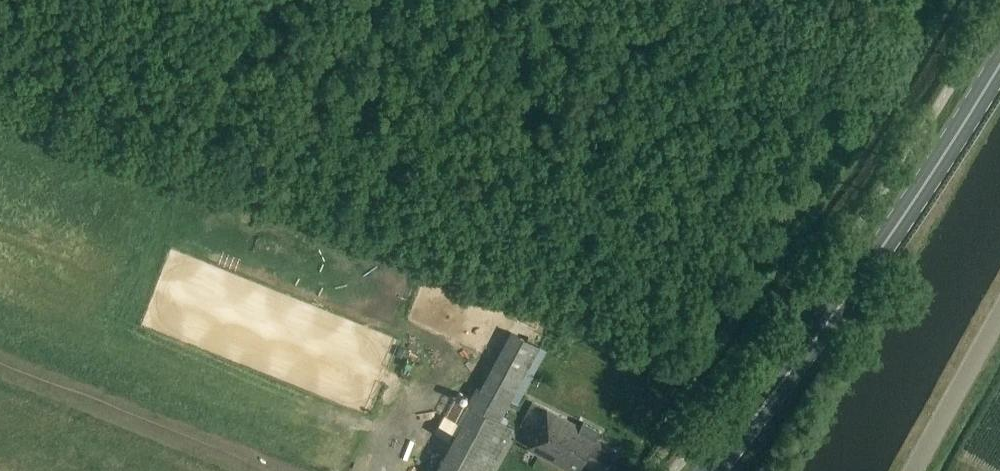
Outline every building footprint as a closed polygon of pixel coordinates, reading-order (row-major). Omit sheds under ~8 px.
[(542,345),(511,329),(481,387),(476,385),(467,403),(470,405),(436,470),(492,470),(515,426),(501,419),(516,390),(518,391),(542,345)] [(546,409),(526,447),(572,470),(578,470),(583,462),(601,470),(605,470),(616,448),(606,443),(607,440),(597,435),(601,428),(583,420),(580,426),(546,409)]
